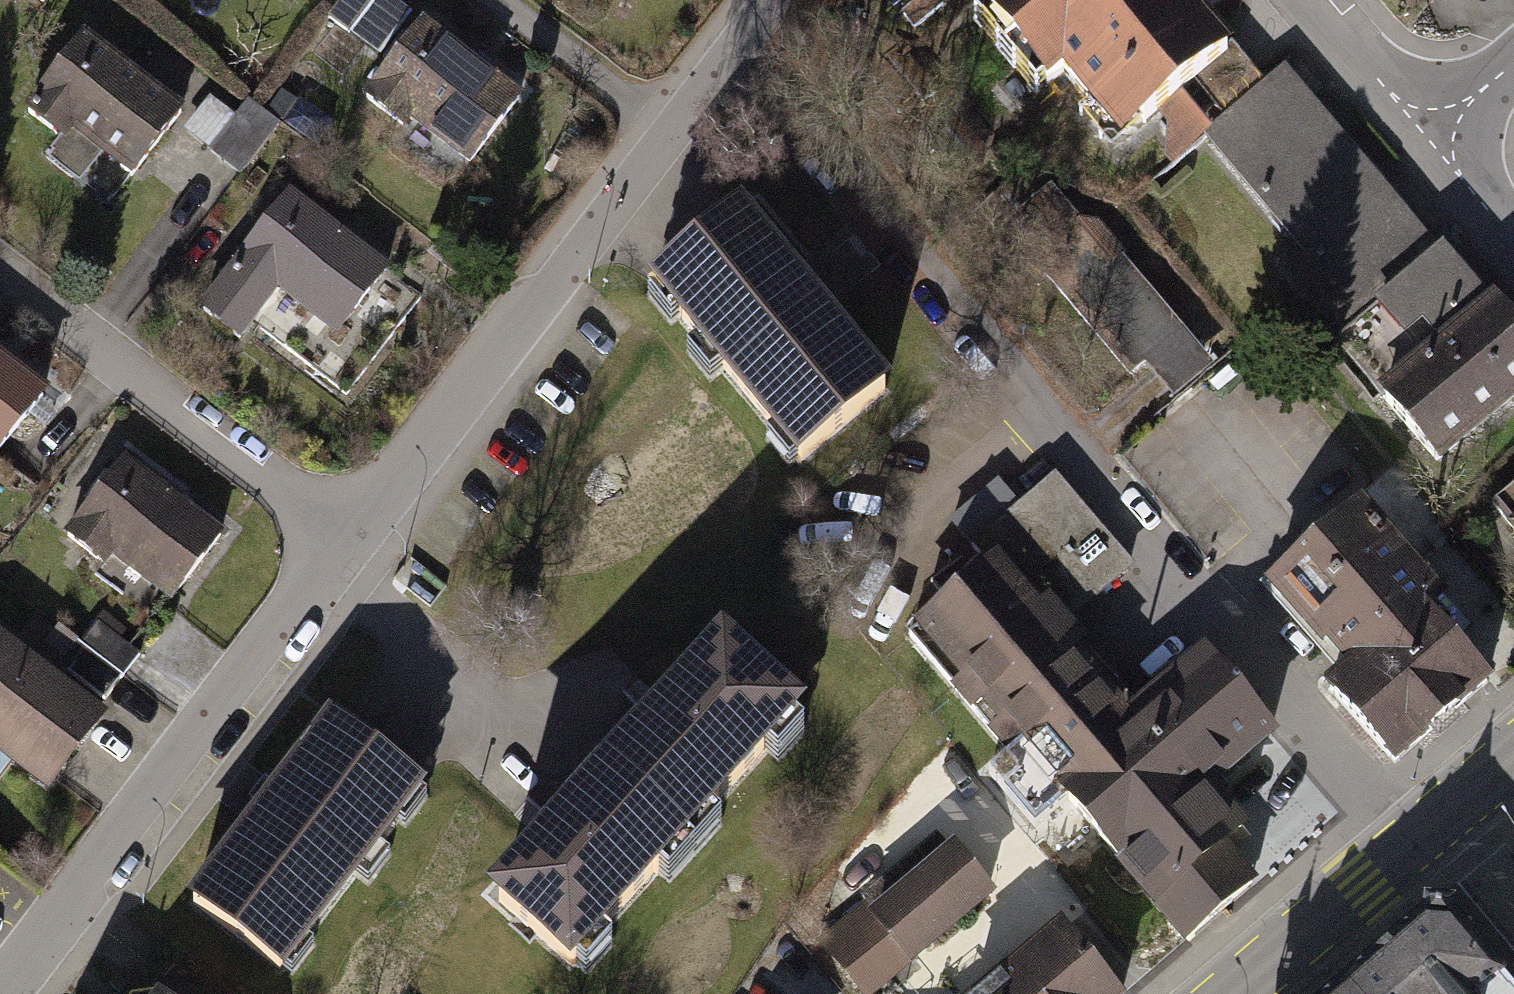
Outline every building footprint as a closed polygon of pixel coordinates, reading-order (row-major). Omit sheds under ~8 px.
[(1176,0),(982,0),(1101,148),(1219,54),(1176,0)] [(428,24),(370,99),(465,172),(523,97),(428,24)] [(82,39),(19,118),(54,144),(69,125),(135,174),(183,104),(82,39)] [(1300,52),(1204,132),(1305,254),(1281,273),(1437,461),(1513,398),(1513,311),(1300,52)] [(248,169),(269,128),(239,112),(218,154),(248,169)] [(1212,378),(1052,193),(1001,230),(1125,395),(1145,376),(1170,408),(1212,378)] [(284,195),(182,320),(228,358),(262,316),(320,362),(388,278),(284,195)] [(886,399),(734,211),(639,287),(792,475),(886,399)] [(35,400),(0,374),(0,447),(35,400)] [(120,464),(49,559),(88,588),(100,571),(166,620),(225,541),(120,464)] [(919,623),(1056,780),(1132,717),(1058,631),(1129,571),(1052,480),(933,581),(947,599),(919,623)] [(1502,491),(1513,505),(1513,481),(1502,491)] [(1364,503),(1268,576),(1348,670),(1335,681),(1395,753),(1490,675),(1425,599),(1439,587),(1364,503)] [(112,696),(128,666),(56,629),(40,660),(112,696)] [(48,799),(109,714),(0,637),(0,765),(48,799)] [(797,713),(710,638),(592,773),(678,849),(797,713)] [(1266,733),(1204,658),(1132,717),(1056,780),(1183,932),(1247,879),(1216,842),(1239,823),(1206,783),(1266,733)] [(426,795),(330,718),(188,896),(283,972),(426,795)] [(678,849),(592,773),(480,902),(566,977),(678,849)] [(987,889),(944,838),(821,942),(865,993),(987,889)] [(1062,925),(978,993),(1119,993),(1062,925)] [(1444,938),(1419,936),(1347,993),(1496,993),(1444,938)]
